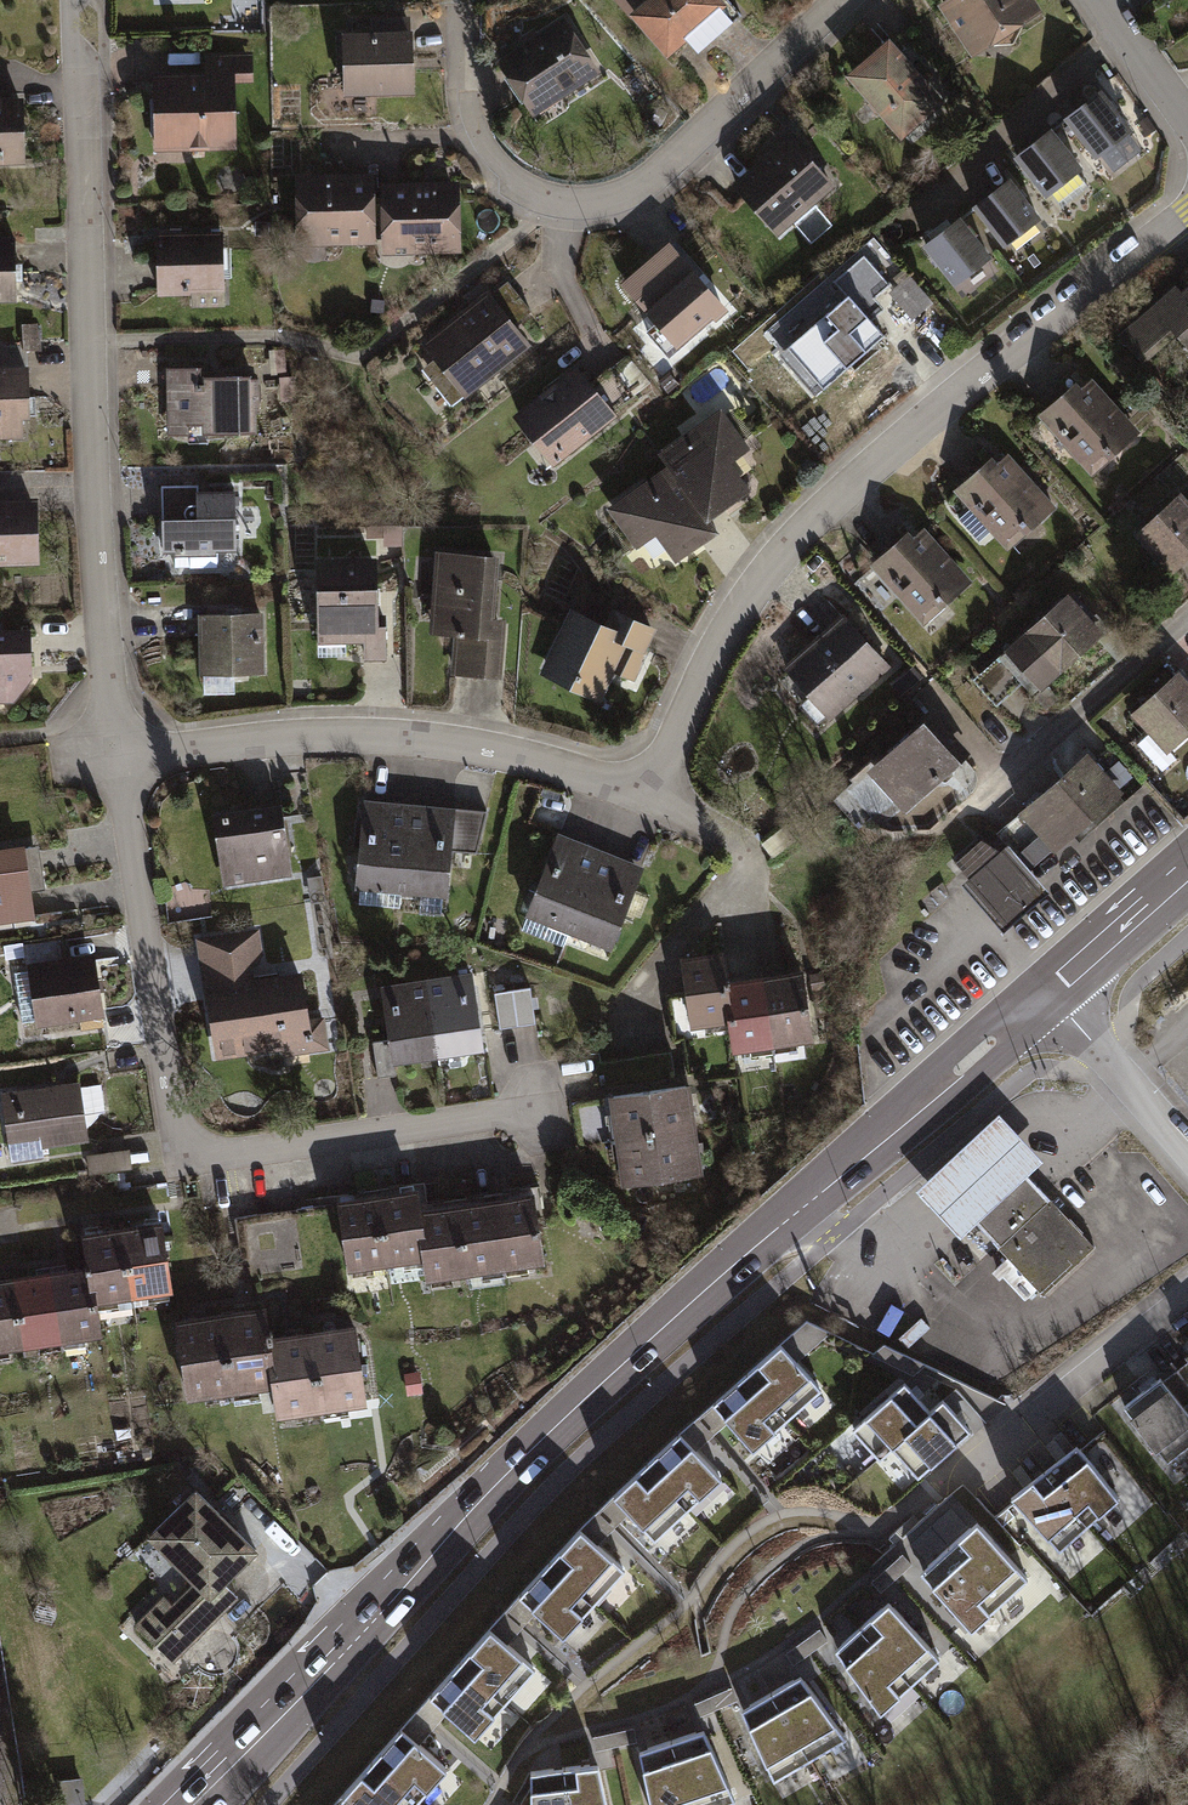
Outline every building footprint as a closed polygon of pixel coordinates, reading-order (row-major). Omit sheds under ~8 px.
[(636,19),(639,16),(675,58),(693,42),(703,53),(740,21),(729,9),(735,5),(731,0),(619,0),(636,19)] [(944,6),(980,56),(1040,14),(1031,0),(952,0),(944,6)] [(569,15),(502,60),(540,115),(606,71),(569,15)] [(419,95),(419,32),(350,32),(350,95),(419,95)] [(952,103),(897,37),(853,74),(908,140),(952,103)] [(241,147),(240,81),(256,81),(255,51),(210,52),(211,73),(158,74),(160,148),(241,147)] [(1091,89),(1056,117),(1089,158),(1124,130),(1091,89)] [(26,98),(0,99),(0,163),(28,163),(26,98)] [(1042,128),(1006,156),(1038,197),(1074,169),(1042,128)] [(780,235),(839,187),(796,135),(738,183),(780,235)] [(302,245),(381,243),(380,171),(300,173),(302,245)] [(1000,178),(965,206),(998,247),(1033,219),(1000,178)] [(386,181),(387,254),(465,253),(464,181),(386,181)] [(951,216),(913,246),(946,287),(984,257),(951,216)] [(229,306),(226,232),(160,234),(162,292),(194,291),(195,307),(229,306)] [(18,235),(0,235),(0,300),(20,299),(18,235)] [(730,309),(673,244),(628,283),(685,349),(730,309)] [(866,313),(895,291),(873,263),(845,285),(866,313)] [(891,295),(918,322),(937,303),(910,277),(891,295)] [(1181,294),(1175,287),(1117,336),(1144,369),(1177,341),(1187,354),(1187,288),(1181,294)] [(469,394),(534,343),(492,289),(427,340),(439,356),(468,393),(469,394)] [(884,335),(842,289),(784,341),(815,375),(825,366),(836,378),(884,335)] [(455,402),(468,393),(439,356),(427,366),(455,402)] [(202,373),(201,364),(170,365),(172,434),(264,431),(262,371),(202,373)] [(34,368),(0,368),(0,438),(25,438),(25,415),(35,415),(34,368)] [(556,460),(609,416),(570,369),(517,414),(556,460)] [(1071,387),(1037,419),(1094,480),(1141,436),(1092,382),(1078,395),(1071,387)] [(657,453),(667,469),(606,510),(634,551),(639,547),(650,562),(666,551),(675,564),(718,534),(709,521),(730,508),(750,493),(731,465),(752,451),(722,408),(657,453)] [(989,464),(954,496),(1006,553),(1057,507),(1011,456),(995,471),(989,464)] [(243,482),(164,482),(167,553),(243,552),(243,482)] [(1136,537),(1173,577),(1187,564),(1187,504),(1181,496),(1136,537)] [(41,561),(40,498),(0,499),(0,562),(41,561)] [(877,561),(925,621),(973,582),(926,522),(877,561)] [(441,547),(435,632),(462,634),(459,672),(505,676),(509,618),(501,617),(506,551),(441,547)] [(391,622),(384,622),(382,555),(321,556),(323,640),(368,639),(369,658),(392,658),(391,622)] [(1069,596),(1006,653),(1028,677),(1043,693),(1106,635),(1084,612),(1069,596)] [(609,619),(575,603),(543,671),(604,700),(618,671),(636,680),(661,627),(615,605),(609,619)] [(270,611),(206,611),(206,672),(270,671),(270,611)] [(829,723),(890,670),(843,615),(782,668),(829,723)] [(0,627),(0,700),(35,699),(33,626),(0,627)] [(1028,677),(1006,653),(975,681),(998,706),(1028,677)] [(1133,716),(1167,755),(1187,737),(1187,679),(1182,673),(1133,716)] [(963,767),(923,724),(869,771),(907,814),(952,776),(963,767)] [(1089,755),(1022,815),(1053,851),(1056,854),(1124,795),(1094,761),(1089,755)] [(369,797),(361,885),(450,894),(459,805),(369,797)] [(288,803),(218,812),(227,883),(297,874),(288,803)] [(999,834),(1010,845),(1031,870),(1053,851),(1022,815),(999,834)] [(616,947),(647,864),(562,831),(530,914),(616,947)] [(29,842),(0,846),(0,923),(40,917),(29,842)] [(971,879),(963,886),(1005,934),(1050,894),(1031,870),(1010,845),(1001,853),(981,842),(957,865),(971,879)] [(288,1053),(333,1046),(327,1007),(315,1009),(309,969),(270,975),(262,927),(204,936),(223,1056),(287,1046),(288,1053)] [(44,1022),(106,1014),(98,953),(36,961),(44,1022)] [(732,1057),(813,1046),(801,973),(728,984),(723,954),(680,961),(684,986),(685,994),(668,996),(675,1044),(729,1036),(732,1057)] [(399,1059),(488,1048),(478,971),(386,983),(393,1037),(376,1040),(380,1076),(401,1073),(399,1059)] [(25,1034),(39,1032),(31,972),(17,974),(25,1034)] [(532,986),(496,990),(500,1025),(535,1021),(532,986)] [(45,1146),(90,1140),(82,1079),(6,1089),(15,1161),(47,1157),(45,1146)] [(708,1170),(695,1083),(613,1096),(626,1182),(708,1170)] [(975,1223),(1028,1176),(1044,1161),(1001,1113),(916,1189),(959,1237),(975,1223)] [(1028,1176),(975,1223),(1039,1294),(1092,1247),(1028,1176)] [(433,1279),(549,1262),(539,1190),(429,1206),(427,1188),(346,1200),(357,1270),(430,1259),(433,1279)] [(179,1291),(169,1220),(87,1231),(92,1265),(0,1277),(0,1349),(108,1335),(104,1302),(179,1291)] [(272,1305),(182,1318),(193,1398),(280,1386),(285,1417),(373,1405),(361,1323),(276,1335),(272,1305)] [(792,1357),(784,1348),(715,1408),(725,1418),(757,1455),(826,1395),(792,1357)] [(1162,1379),(1187,1413),(1187,1358),(1162,1379)] [(1124,1408),(1167,1463),(1187,1446),(1187,1413),(1162,1379),(1124,1408)] [(909,1394),(904,1388),(852,1434),(878,1463),(891,1451),(930,1417),(909,1394)] [(942,1406),(930,1417),(891,1451),(917,1480),(968,1434),(961,1427),(942,1406)] [(692,1447),(682,1437),(615,1499),(627,1511),(658,1545),(725,1483),(692,1447)] [(1117,1504),(1077,1450),(1066,1457),(1030,1489),(1012,1503),(1059,1554),(1117,1504)] [(225,1588),(260,1553),(197,1490),(149,1539),(194,1584),(171,1607),(160,1595),(130,1624),(172,1666),(237,1601),(225,1588)] [(923,1570),(917,1576),(971,1634),(1026,1584),(977,1532),(971,1526),(923,1570)] [(593,1542),(582,1533),(521,1601),(531,1610),(568,1643),(629,1576),(593,1542)] [(881,1603),(833,1644),(839,1651),(883,1702),(939,1655),(890,1596),(881,1603)] [(503,1644),(491,1634),(433,1703),(443,1711),(480,1743),(539,1674),(503,1644)] [(792,1673),(746,1702),(750,1710),(776,1772),(849,1729),(802,1668),(792,1673)] [(642,1743),(645,1754),(654,1804),(696,1804),(737,1792),(708,1733),(704,1722),(642,1743)] [(402,1734),(343,1803),(345,1804),(421,1804),(449,1774),(414,1744),(402,1734)] [(533,1763),(533,1804),(612,1804),(603,1763),(601,1756),(555,1761),(533,1763)]
